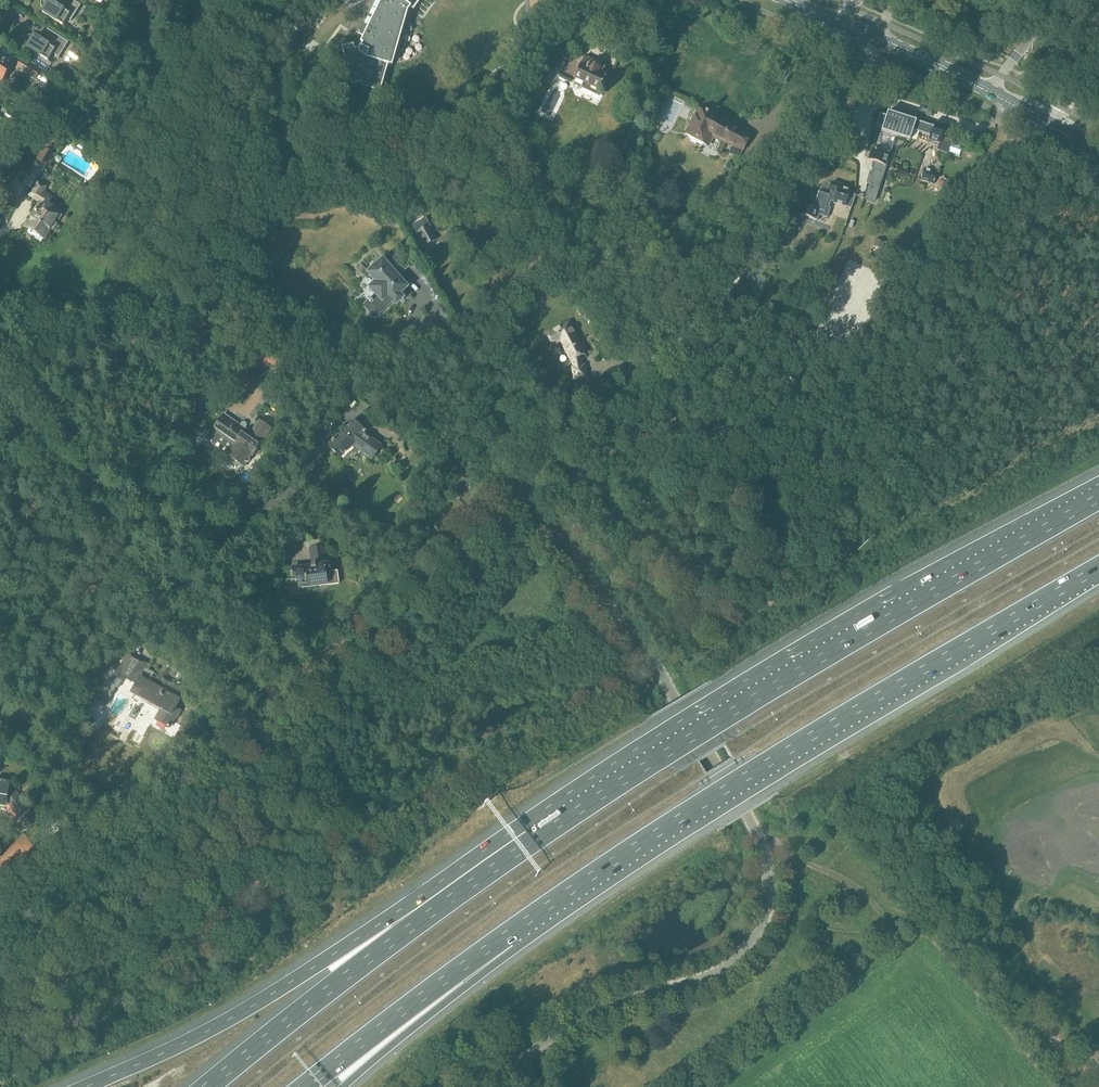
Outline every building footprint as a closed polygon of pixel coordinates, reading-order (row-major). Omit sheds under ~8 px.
[(41,4),(41,6),(42,7),(43,9),(45,9),(43,13),(63,26),(68,18),(71,20),(71,21),(81,5),(73,0),(59,0),(58,2),(60,3),(58,7),(56,5),(50,2),(48,1),(47,0),(46,0),(45,0),(43,1),(42,2),(41,4)] [(344,48),(353,84),(361,82),(362,87),(366,88),(366,89),(375,91),(377,92),(378,91),(377,91),(385,65),(389,66),(398,35),(404,33),(412,31),(408,13),(417,0),(383,0),(379,8),(376,7),(376,6),(355,35),(357,33),(365,37),(360,48),(359,49),(355,50),(354,45),(344,48)] [(27,38),(26,39),(26,41),(27,43),(28,44),(30,45),(28,48),(36,53),(30,62),(46,72),(51,63),(48,61),(49,60),(53,54),(59,57),(58,58),(59,58),(69,42),(48,29),(47,30),(43,37),(45,39),(43,42),(41,41),(33,36),(32,35),(30,35),(28,36),(27,38)] [(559,57),(561,59),(562,59),(566,61),(567,61),(574,47),(566,43),(559,56),(559,57)] [(1,81),(0,82),(0,85),(0,84),(1,85),(3,82),(15,64),(13,63),(12,65),(0,57),(0,80),(1,81)] [(585,57),(572,83),(573,84),(572,87),(573,90),(576,91),(579,90),(580,87),(582,88),(599,96),(601,93),(602,91),(603,91),(608,81),(607,81),(608,79),(601,76),(606,67),(600,64),(600,63),(594,60),(593,61),(585,57)] [(22,59),(16,68),(36,80),(37,78),(40,72),(41,71),(22,59)] [(697,109),(683,135),(709,149),(714,140),(731,147),(742,151),(743,152),(751,135),(726,121),(708,111),(707,113),(697,109)] [(879,116),(876,125),(877,127),(882,129),(881,132),(895,137),(899,138),(910,141),(911,139),(917,141),(919,133),(929,137),(928,141),(939,144),(937,150),(948,154),(952,142),(942,138),(945,127),(934,123),(932,128),(899,116),(890,113),(889,113),(887,114),(886,116),(882,115),(879,116)] [(870,184),(864,199),(873,202),(885,166),(889,155),(895,137),(881,132),(875,151),(871,150),(871,152),(870,151),(870,152),(871,152),(869,158),(868,157),(868,158),(869,158),(868,160),(873,162),(866,183),(870,184)] [(45,148),(38,160),(46,165),(54,154),(52,153),(46,149),(45,148)] [(997,155),(993,160),(999,163),(1002,158),(997,155)] [(922,178),(928,180),(927,181),(934,184),(936,178),(938,172),(925,168),(922,178)] [(29,219),(24,227),(37,235),(34,239),(42,244),(44,239),(61,212),(49,204),(52,199),(42,194),(47,186),(37,180),(28,195),(39,201),(34,210),(36,212),(31,220),(29,219)] [(798,212),(797,214),(799,215),(804,216),(813,219),(815,220),(818,221),(819,215),(828,218),(831,208),(829,207),(831,202),(831,201),(834,202),(834,203),(851,209),(856,195),(854,195),(850,194),(851,189),(832,183),(830,191),(831,191),(829,195),(825,194),(822,193),(819,192),(816,201),(813,208),(811,207),(800,204),(800,206),(798,212)] [(394,210),(384,216),(390,225),(399,220),(394,210)] [(426,218),(412,225),(417,234),(418,233),(426,246),(435,241),(428,228),(431,226),(426,218)] [(660,232),(655,240),(676,255),(682,246),(660,232)] [(370,302),(365,306),(375,316),(393,300),(397,303),(403,298),(399,294),(407,287),(396,276),(407,266),(397,256),(387,265),(383,261),(369,273),(377,282),(371,288),(377,295),(372,299),(371,298),(368,301),(370,302)] [(586,305),(581,312),(597,325),(603,318),(586,305)] [(570,322),(546,334),(553,346),(561,341),(571,361),(572,360),(573,367),(572,367),(574,379),(586,377),(584,365),(583,366),(581,356),(586,353),(570,322)] [(513,332),(509,335),(513,341),(517,338),(513,332)] [(263,360),(260,364),(265,368),(268,363),(282,371),(290,358),(271,346),(263,360)] [(223,415),(210,434),(217,439),(216,441),(213,445),(228,455),(227,456),(228,456),(243,467),(242,467),(243,467),(246,463),(247,463),(248,463),(248,462),(249,462),(249,461),(249,460),(249,459),(248,459),(250,456),(251,457),(260,444),(270,430),(259,422),(250,434),(223,415)] [(354,422),(328,446),(335,453),(339,458),(344,453),(353,446),(363,453),(372,460),(377,453),(381,448),(364,436),(365,434),(354,422)] [(403,427),(400,433),(406,437),(410,431),(403,427)] [(344,539),(340,543),(344,548),(349,544),(344,539)] [(311,567),(293,570),(294,580),(298,580),(299,588),(327,585),(341,583),(339,572),(330,573),(329,564),(325,565),(323,548),(312,549),(311,549),(313,566),(311,566),(311,567)] [(107,679),(97,697),(108,704),(112,696),(112,697),(114,694),(114,693),(118,686),(123,689),(127,681),(133,685),(134,682),(137,683),(133,691),(140,695),(144,697),(143,699),(149,703),(150,701),(153,703),(153,704),(161,709),(161,707),(163,708),(156,720),(170,727),(175,717),(176,718),(180,710),(176,708),(180,700),(178,699),(183,690),(181,689),(181,688),(177,686),(176,686),(171,683),(163,679),(162,679),(161,680),(152,676),(155,672),(154,672),(153,673),(152,672),(152,671),(148,669),(147,669),(145,668),(146,665),(147,663),(128,652),(127,654),(117,672),(112,682),(107,679)] [(8,804),(26,830),(36,822),(28,811),(27,812),(13,793),(11,794),(8,794),(9,783),(0,782),(0,803),(8,804)] [(45,792),(38,798),(47,810),(54,805),(45,792)]
